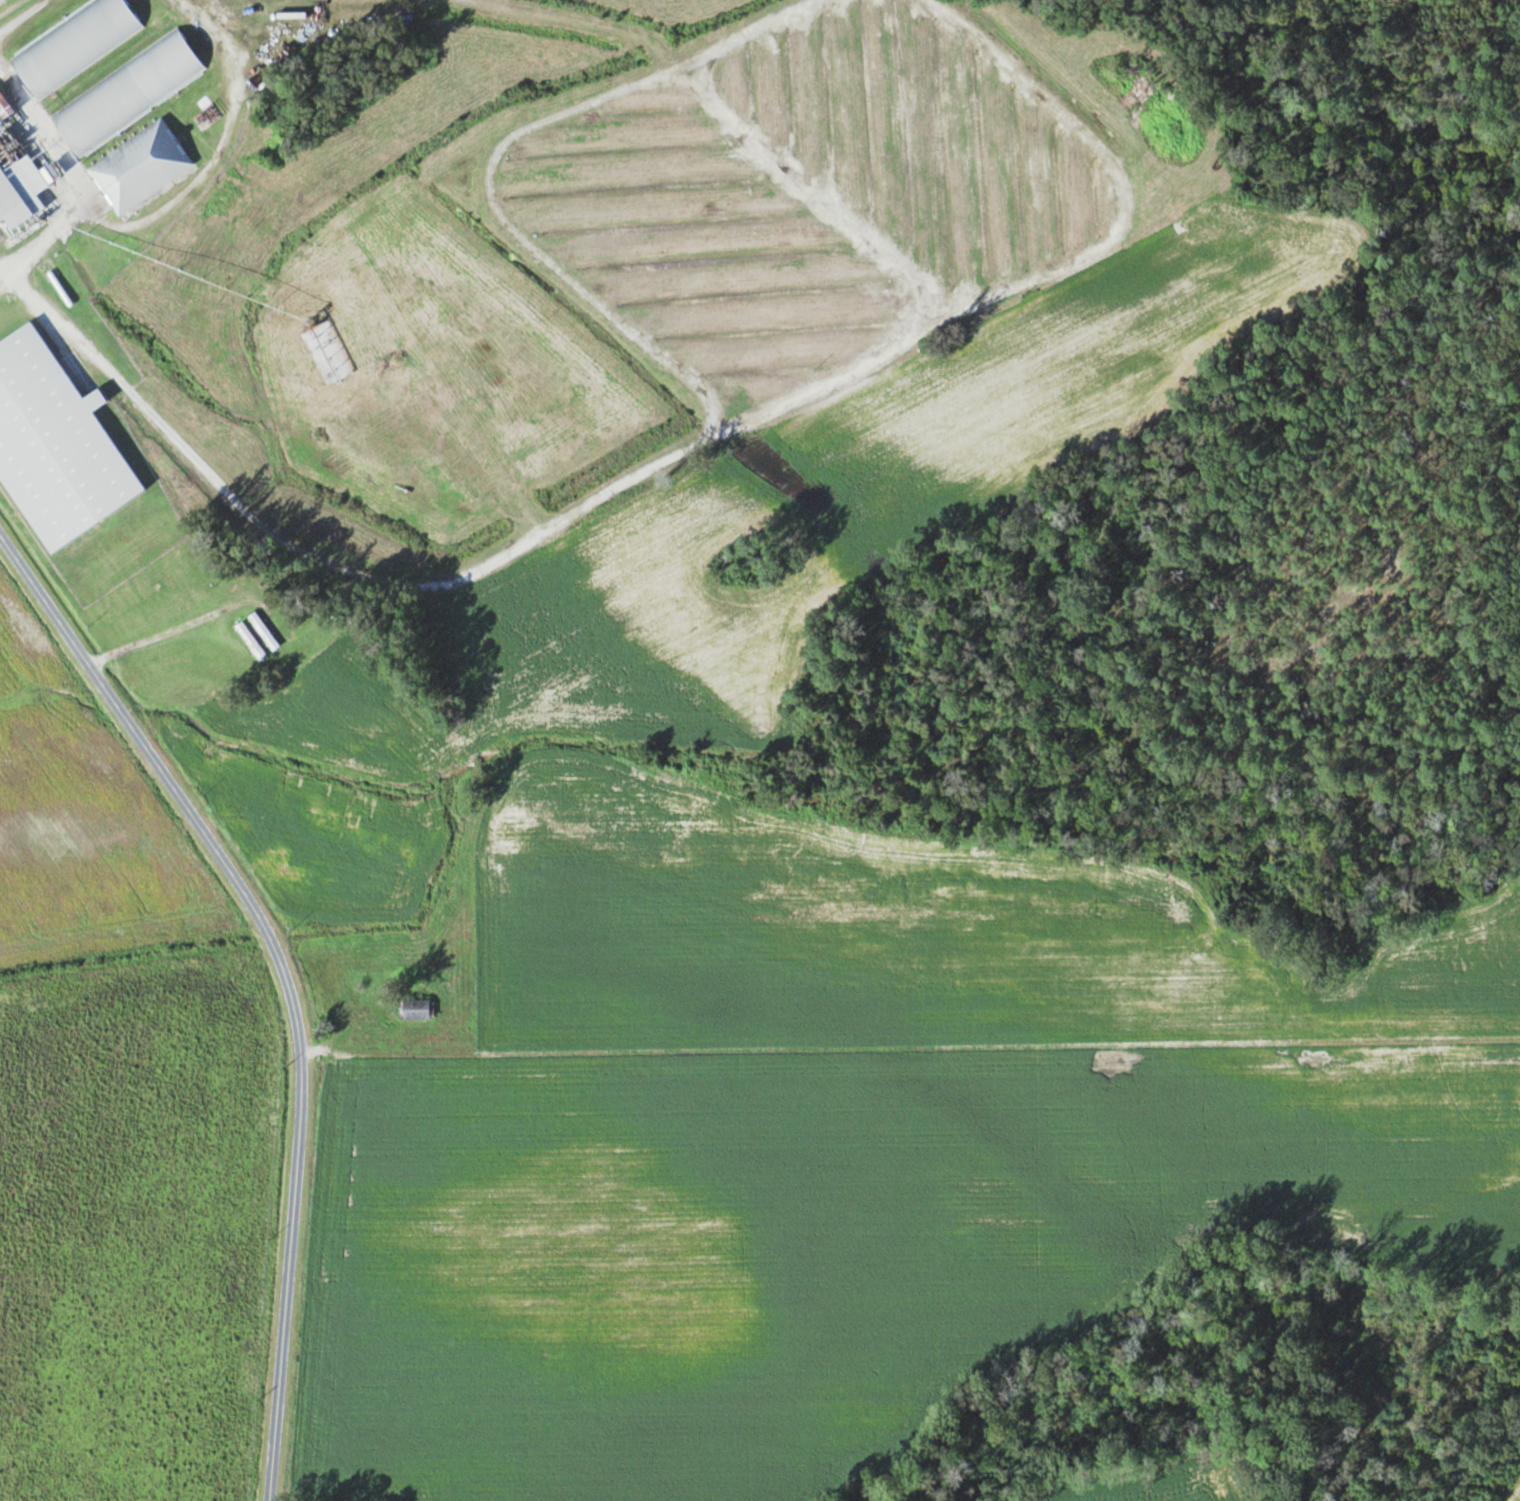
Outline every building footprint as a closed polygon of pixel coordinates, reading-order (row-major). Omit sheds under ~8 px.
[(122,43),(116,33),(128,25),(122,15),(129,10),(123,0),(96,0),(6,59),(33,100),(122,43)] [(115,216),(193,169),(163,119),(85,165),(115,216)] [(103,403),(95,389),(78,399),(32,322),(0,341),(0,489),(39,555),(140,495),(90,410),(103,403)] [(248,616),(270,651),(277,647),(255,611),(248,616)] [(265,655),(240,622),(234,627),(259,660),(265,655)] [(400,1001),(400,1019),(429,1019),(429,1001),(400,1001)]
